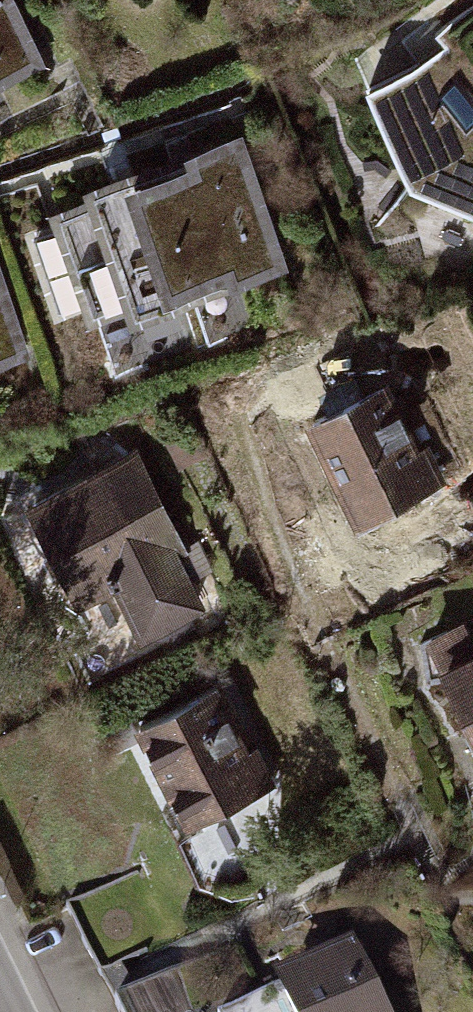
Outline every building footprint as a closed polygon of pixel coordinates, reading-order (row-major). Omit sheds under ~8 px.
[(46,61),(17,0),(0,0),(0,83),(46,61)] [(445,59),(376,85),(406,178),(472,204),(472,93),(445,59)] [(60,222),(33,231),(60,314),(90,304),(95,318),(136,304),(139,315),(291,265),(247,131),(92,182),(96,194),(56,208),(60,222)] [(33,353),(0,260),(0,363),(33,353)] [(391,381),(314,417),(363,521),(449,481),(430,439),(420,443),(391,381)] [(137,448),(33,500),(84,603),(123,584),(144,625),(197,599),(175,555),(188,548),(137,448)] [(426,639),(472,732),(472,639),(464,620),(426,639)] [(228,674),(128,722),(183,833),(282,784),(228,674)] [(221,1011),(390,1011),(358,945),(221,1011)]
